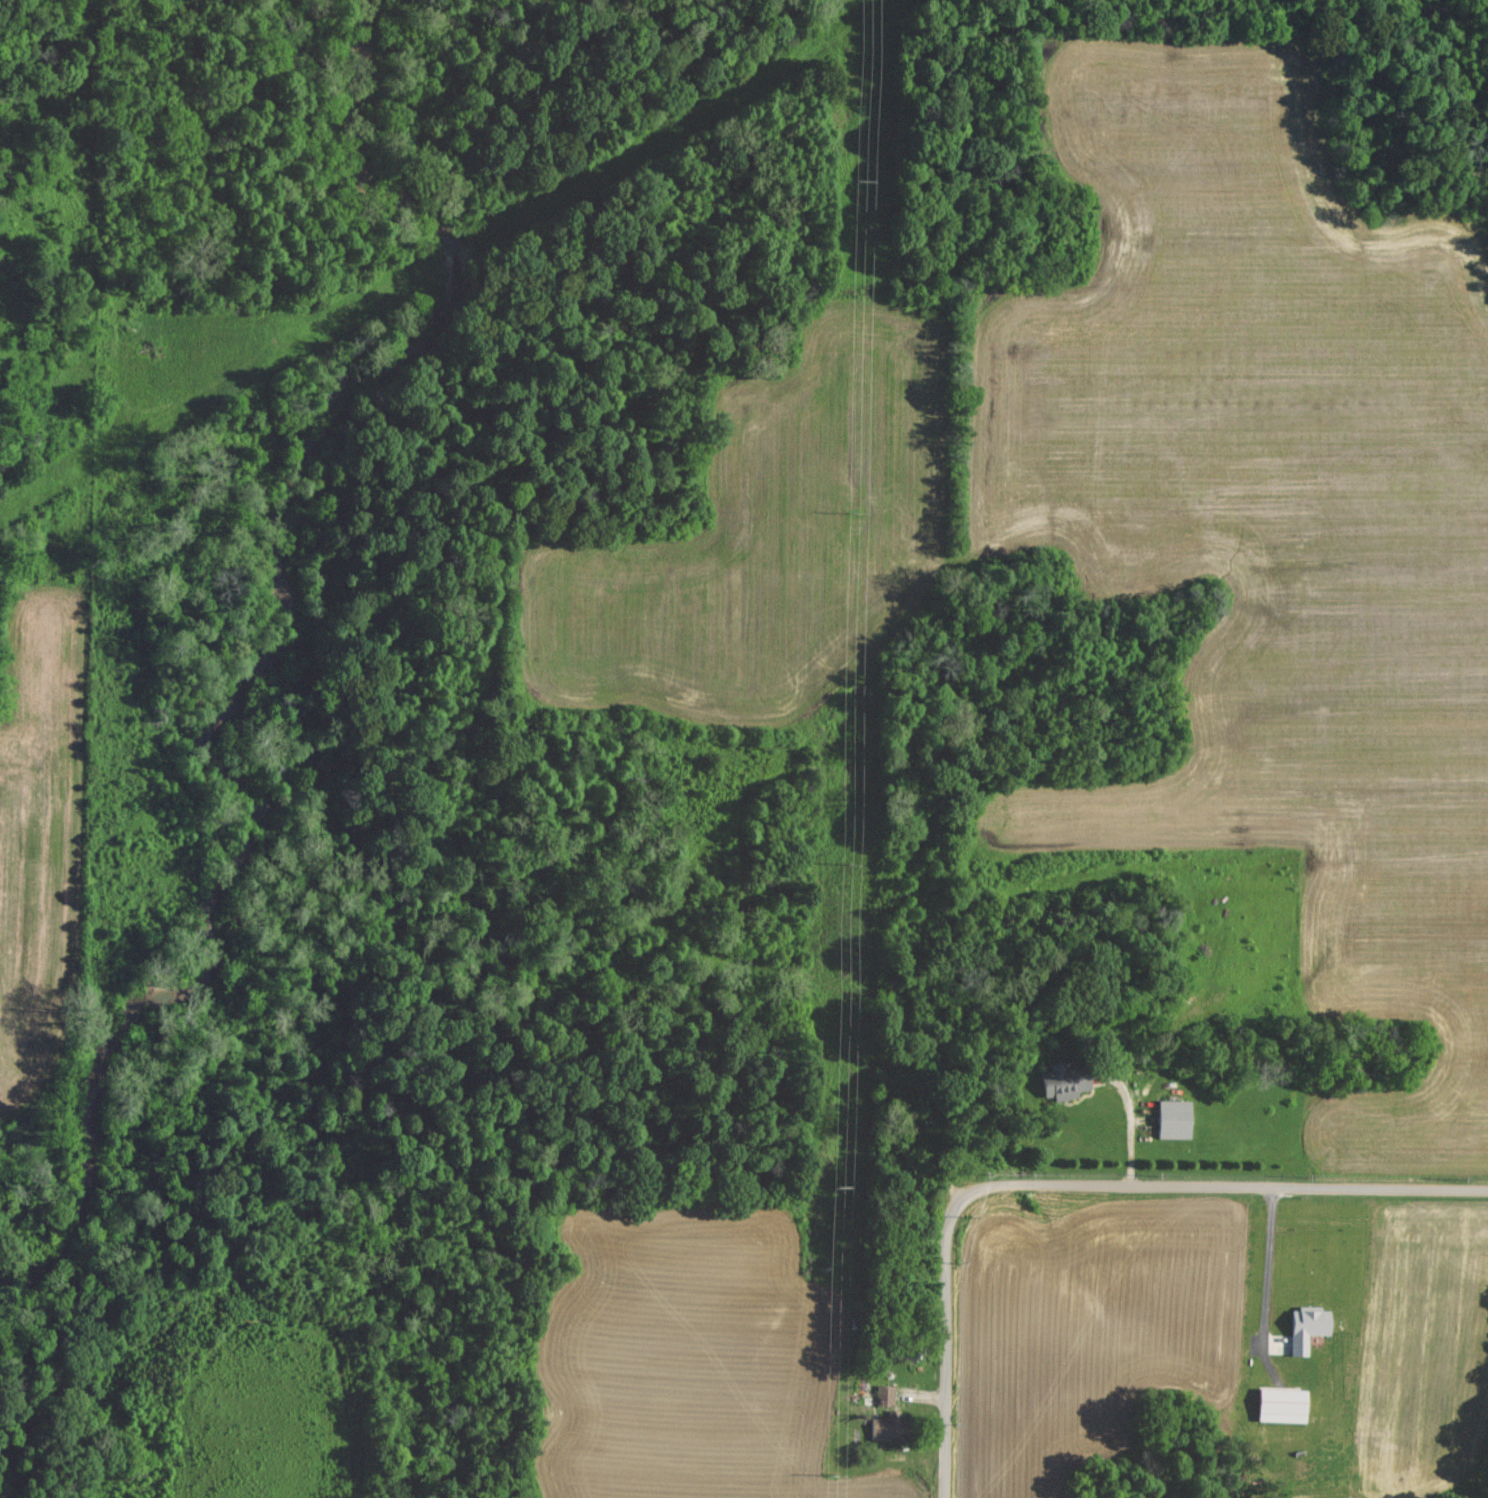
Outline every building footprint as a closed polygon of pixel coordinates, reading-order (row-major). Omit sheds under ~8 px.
[(1094,1088),(1091,1067),(1044,1074),(1048,1098),(1058,1096),(1059,1100),(1083,1097),(1082,1090),(1094,1088)] [(1194,1100),(1162,1100),(1161,1137),(1194,1138),(1194,1100)] [(1294,1354),(1311,1354),(1311,1333),(1335,1333),(1334,1307),(1302,1307),(1302,1308),(1293,1308),(1294,1354)] [(897,1404),(897,1384),(879,1384),(879,1403),(897,1404)] [(897,1419),(875,1418),(874,1437),(896,1438),(897,1419)]
